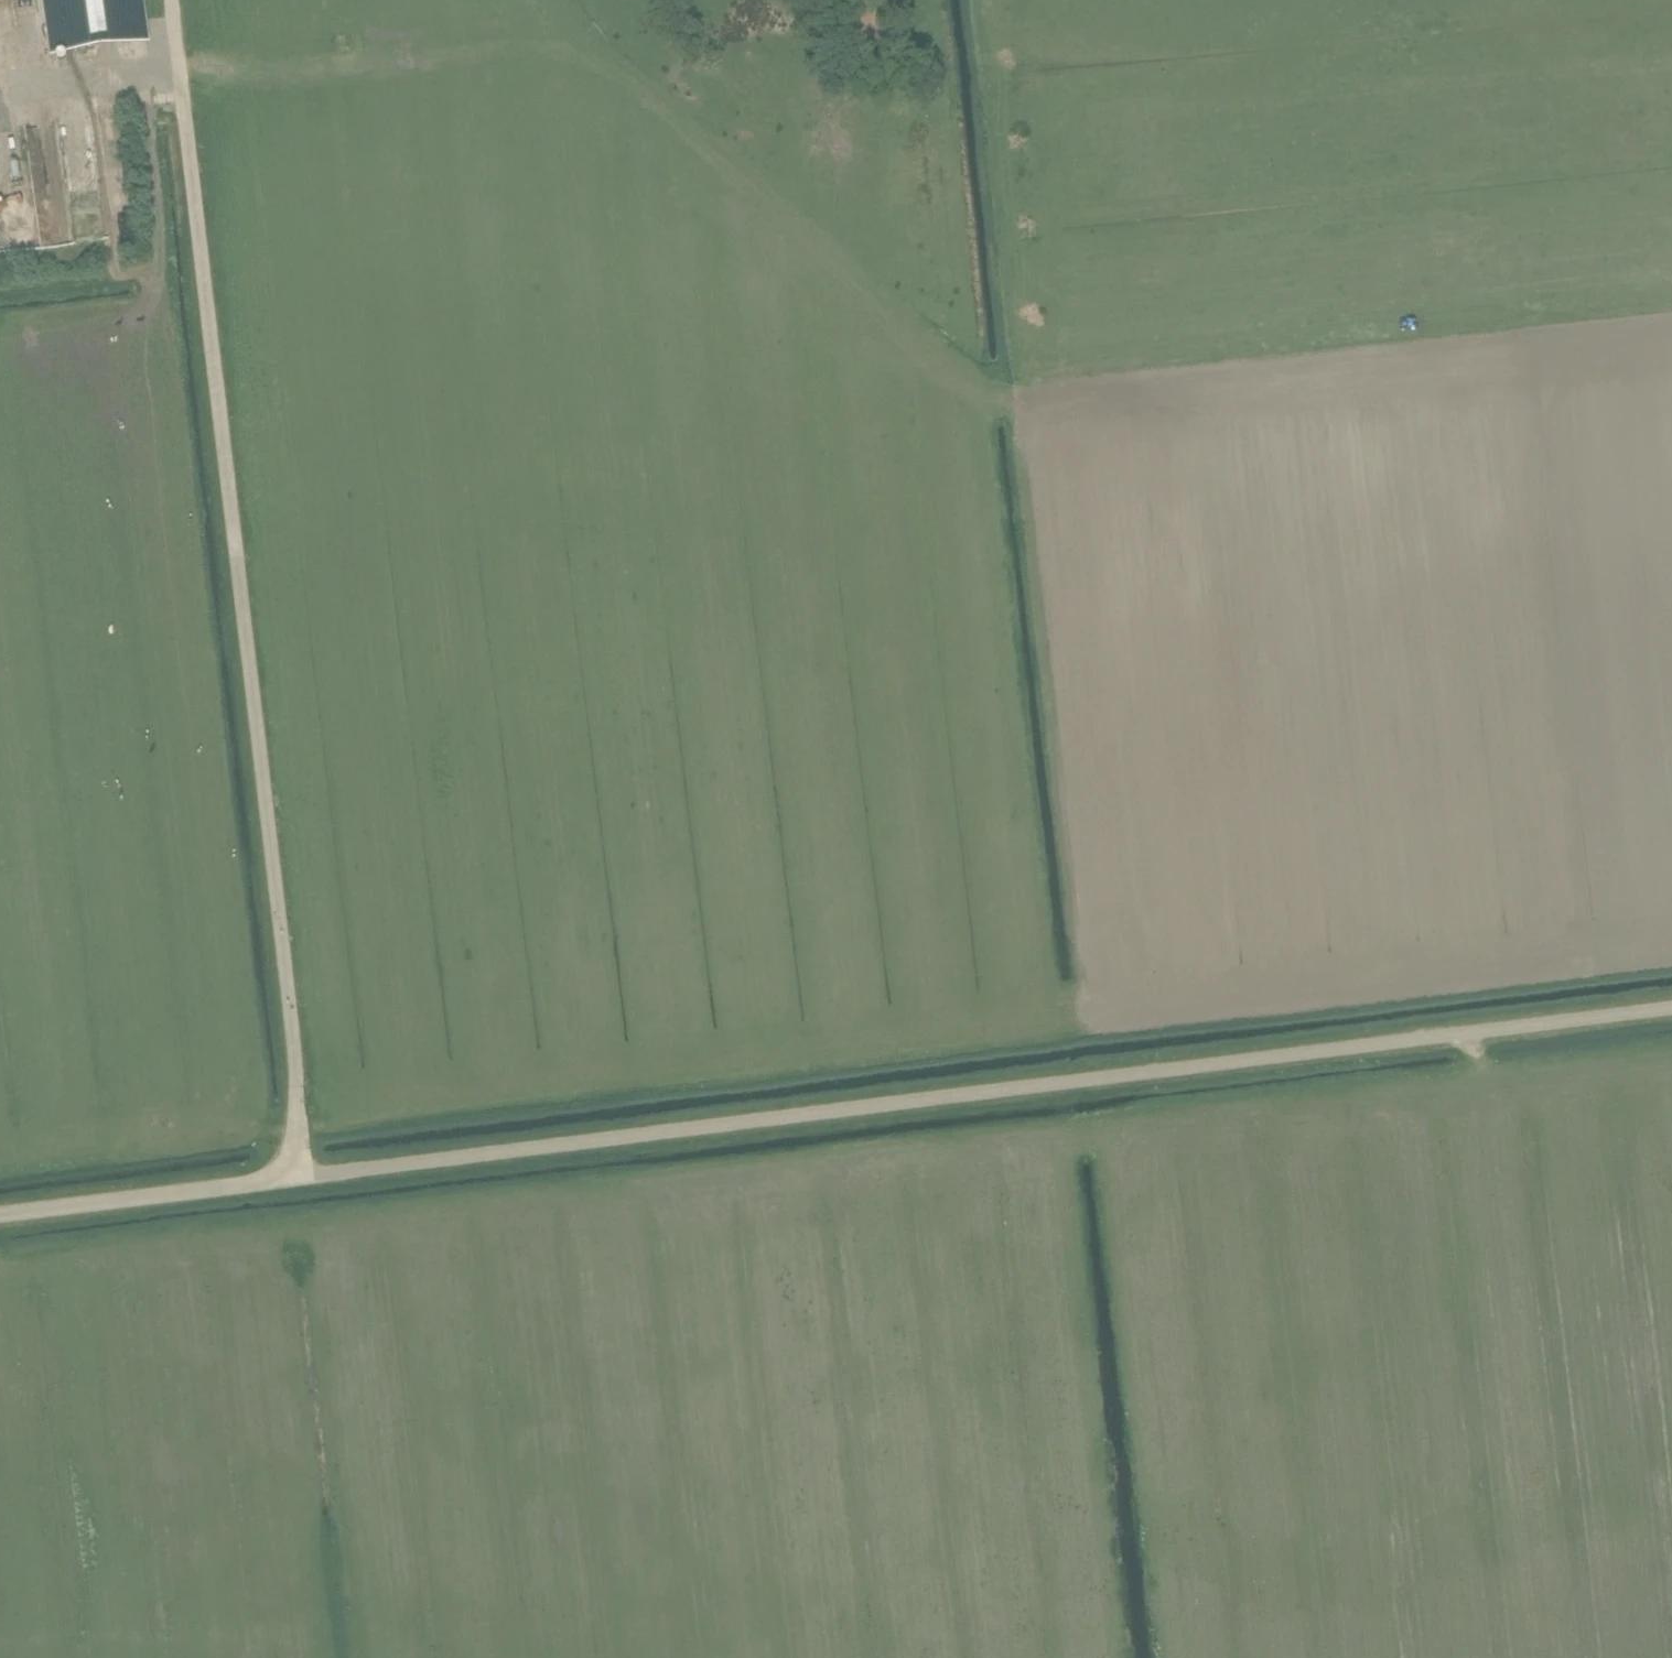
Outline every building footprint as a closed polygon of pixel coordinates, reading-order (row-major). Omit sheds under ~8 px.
[(52,55),(146,42),(141,0),(44,0),(52,55)] [(123,252),(122,242),(96,243),(96,254),(123,252)]
